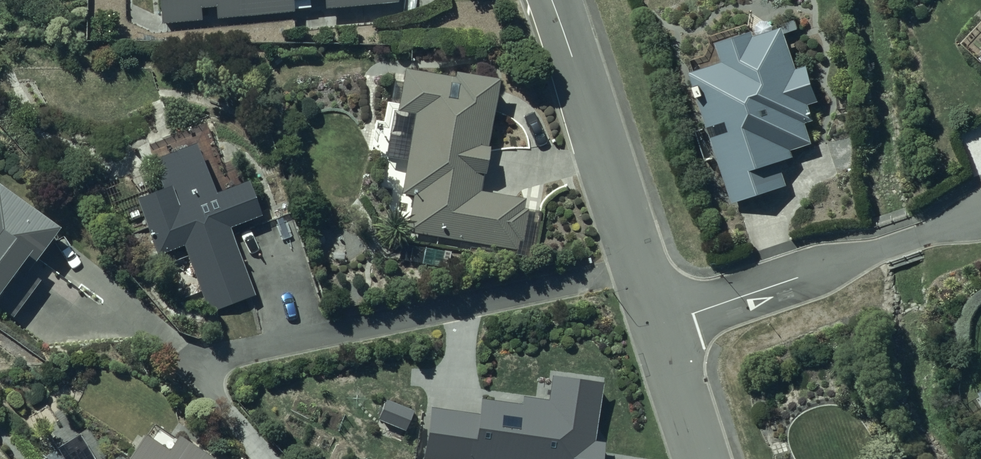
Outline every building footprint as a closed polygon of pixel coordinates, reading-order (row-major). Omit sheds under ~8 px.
[(158,20),(198,14),(198,5),(213,4),(213,15),(291,7),(291,0),(157,0),(158,20)] [(720,60),(687,71),(732,201),(784,184),(776,160),(791,155),(789,149),(811,141),(804,122),(813,119),(808,104),(818,100),(807,66),(797,69),(781,22),(755,31),(753,27),(714,40),(720,60)] [(497,95),(402,81),(396,122),(410,124),(399,195),(411,197),(405,232),(527,251),(535,199),(482,191),(497,95)] [(212,186),(196,138),(150,150),(162,181),(133,191),(156,246),(183,237),(207,297),(256,282),(229,218),(260,206),(247,177),(212,186)] [(0,189),(0,308),(15,318),(39,281),(27,272),(55,229),(0,189)] [(432,407),(424,458),(603,458),(606,442),(595,440),(604,381),(552,375),(549,398),(523,396),(522,404),(482,399),(480,414),(432,407)] [(385,404),(379,420),(407,431),(413,414),(385,404)] [(144,433),(126,458),(221,458),(175,434),(166,447),(144,433)]
